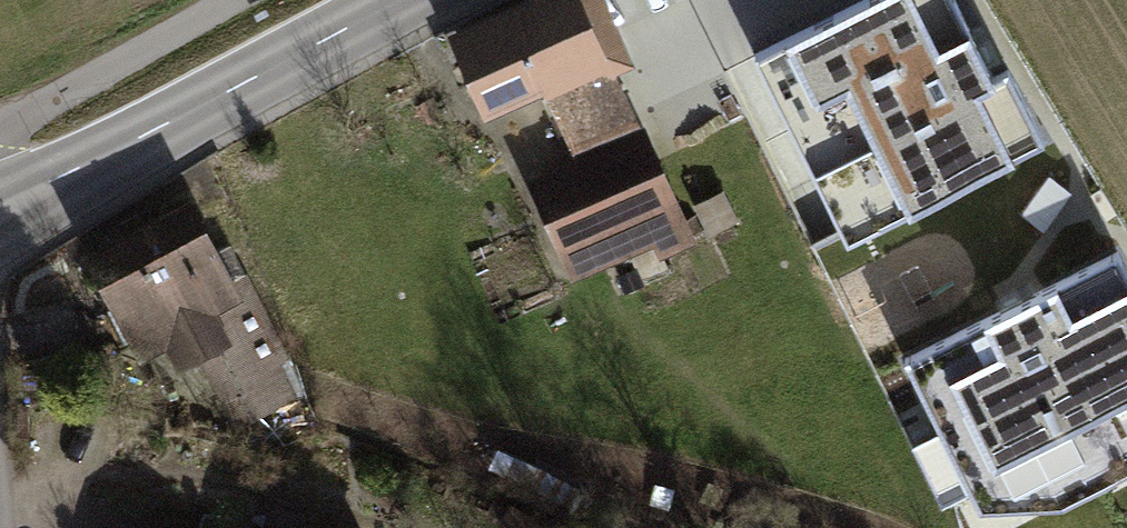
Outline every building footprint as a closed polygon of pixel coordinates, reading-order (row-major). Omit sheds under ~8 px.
[(461,36),(488,99),(543,76),(568,133),(626,108),(580,0),(545,0),(461,36)] [(953,0),(861,0),(753,53),(847,241),(1044,144),(1007,70),(992,78),(953,0)] [(641,138),(626,108),(568,133),(582,164),(641,138)] [(538,183),(566,246),(668,201),(641,138),(582,164),(538,183)] [(668,201),(566,246),(575,268),(664,229),(678,223),(668,201)] [(126,236),(89,255),(136,345),(171,327),(187,358),(203,350),(226,395),(240,388),(253,412),(287,395),(187,204),(154,222),(147,209),(120,223),(126,236)] [(664,229),(671,247),(692,238),(684,221),(678,223),(664,229)] [(1116,252),(906,357),(979,506),(1061,503),(1126,470),(1126,274),(1116,252)] [(510,506),(500,523),(510,527),(532,527),(536,521),(510,506)] [(208,515),(205,527),(260,527),(208,515)]
